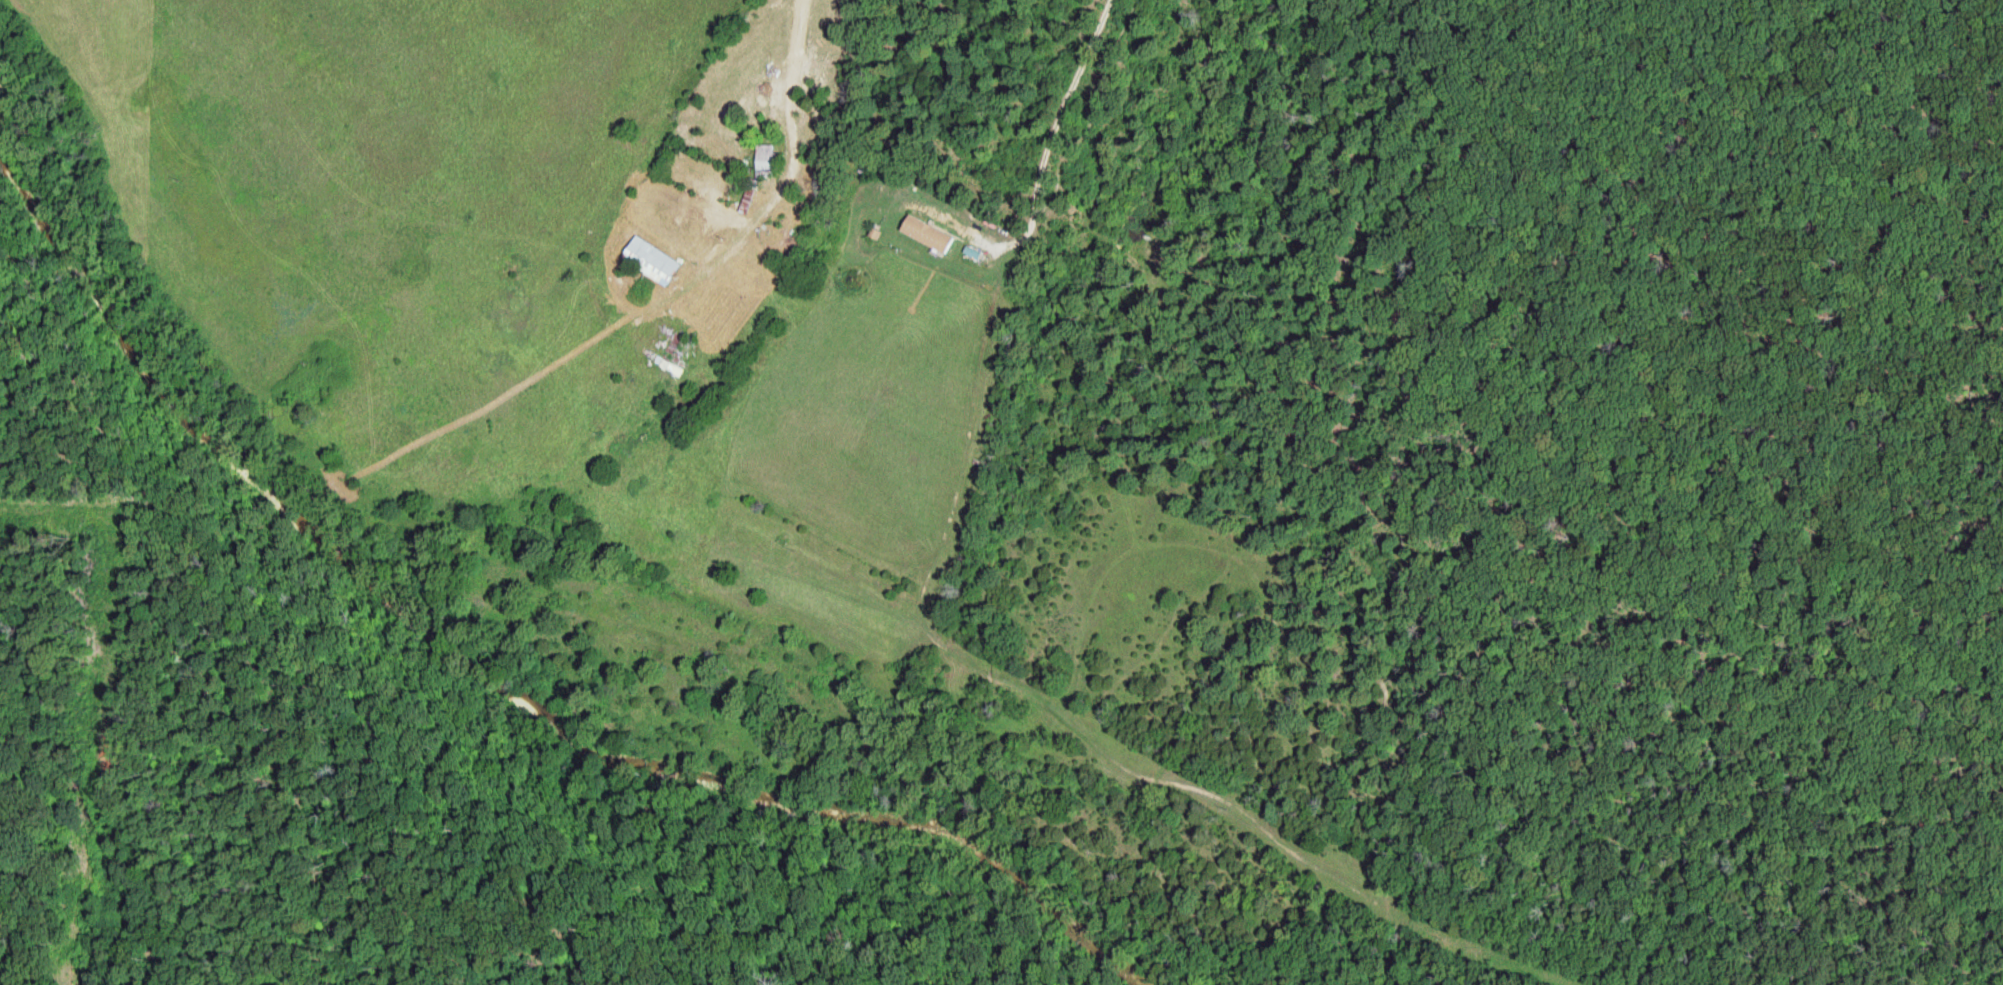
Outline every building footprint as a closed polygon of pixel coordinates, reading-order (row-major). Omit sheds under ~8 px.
[(750,211),(780,210),(780,197),(800,196),(800,180),(785,180),(783,151),(780,151),(780,142),(762,143),(763,177),(749,177),(750,211)] [(961,232),(914,214),(907,232),(954,249),(961,232)] [(687,262),(643,233),(628,255),(672,284),(687,262)]
